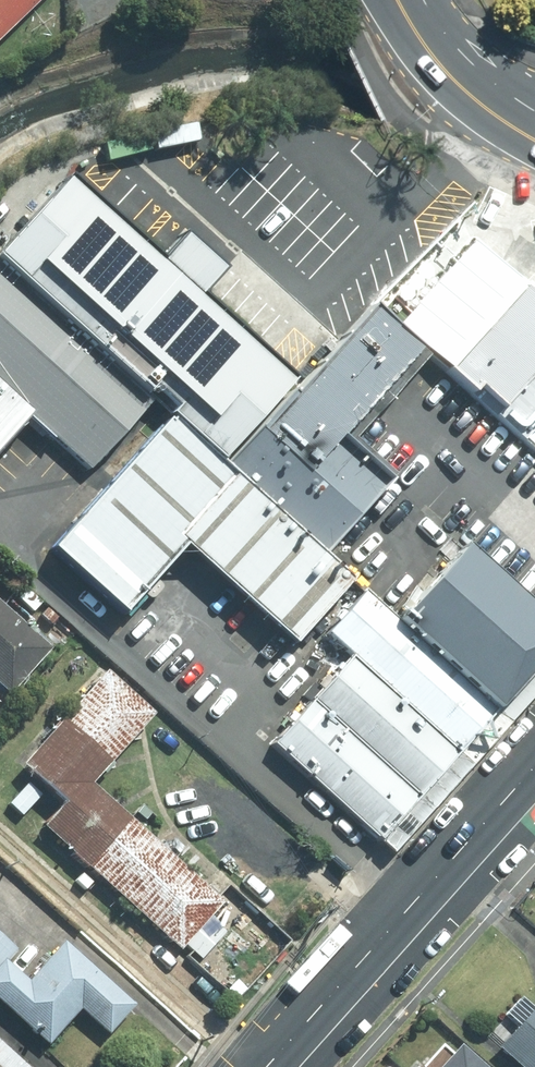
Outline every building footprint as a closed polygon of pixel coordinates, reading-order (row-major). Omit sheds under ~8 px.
[(35,0),(0,0),(0,35),(35,0)] [(72,174),(0,253),(0,256),(151,394),(172,414),(213,450),(283,372),(72,174)] [(479,327),(438,372),(436,375),(461,398),(468,391),(492,412),(534,365),(534,265),(479,327)] [(415,351),(438,372),(479,327),(414,270),(374,314),(415,351)] [(0,276),(0,374),(40,410),(92,458),(145,403),(0,276)] [(364,307),(306,378),(351,419),(415,351),(374,314),(364,307)] [(492,412),(488,416),(517,442),(534,422),(534,365),(492,412)] [(0,374),(0,454),(40,410),(0,374)] [(290,376),(217,455),(329,543),(398,472),(350,428),(306,388),(291,375),(290,376)] [(339,585),(313,562),(151,430),(44,551),(118,618),(179,552),(282,646),(339,585)] [(489,708),(534,658),(534,624),(454,550),(391,618),(489,708)] [(347,653),(451,749),(489,708),(391,618),(358,588),(320,629),(347,653)] [(7,699),(54,645),(0,598),(0,693),(7,699)] [(303,701),(407,797),(451,749),(347,653),(303,701)] [(147,713),(97,671),(16,768),(54,800),(30,829),(179,953),(220,904),(82,789),(147,713)] [(407,797),(303,701),(266,741),(371,837),(407,797)] [(0,932),(0,961),(14,945),(0,932)] [(39,1042),(68,1008),(104,1040),(132,1008),(59,945),(24,985),(0,964),(0,1008),(39,1042)] [(490,1045),(514,1066),(534,1066),(534,998),(490,1045)] [(452,1042),(431,1066),(480,1066),(452,1042)] [(0,1046),(0,1066),(25,1066),(0,1046)]
